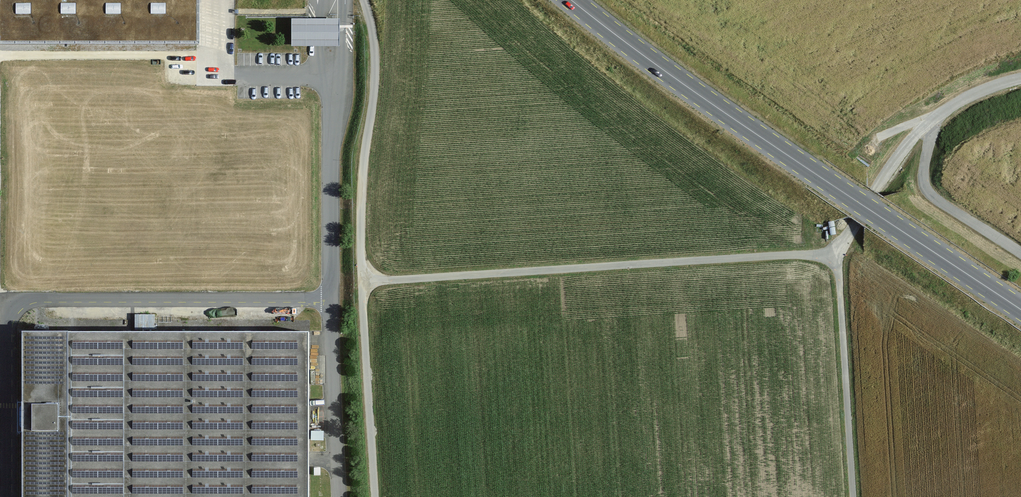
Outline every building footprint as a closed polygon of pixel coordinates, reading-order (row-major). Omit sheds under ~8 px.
[(197,43),(196,0),(0,0),(0,41),(197,43)] [(339,20),(292,20),(292,47),(339,47),(339,20)] [(26,332),(26,496),(313,496),(313,332),(26,332)]
